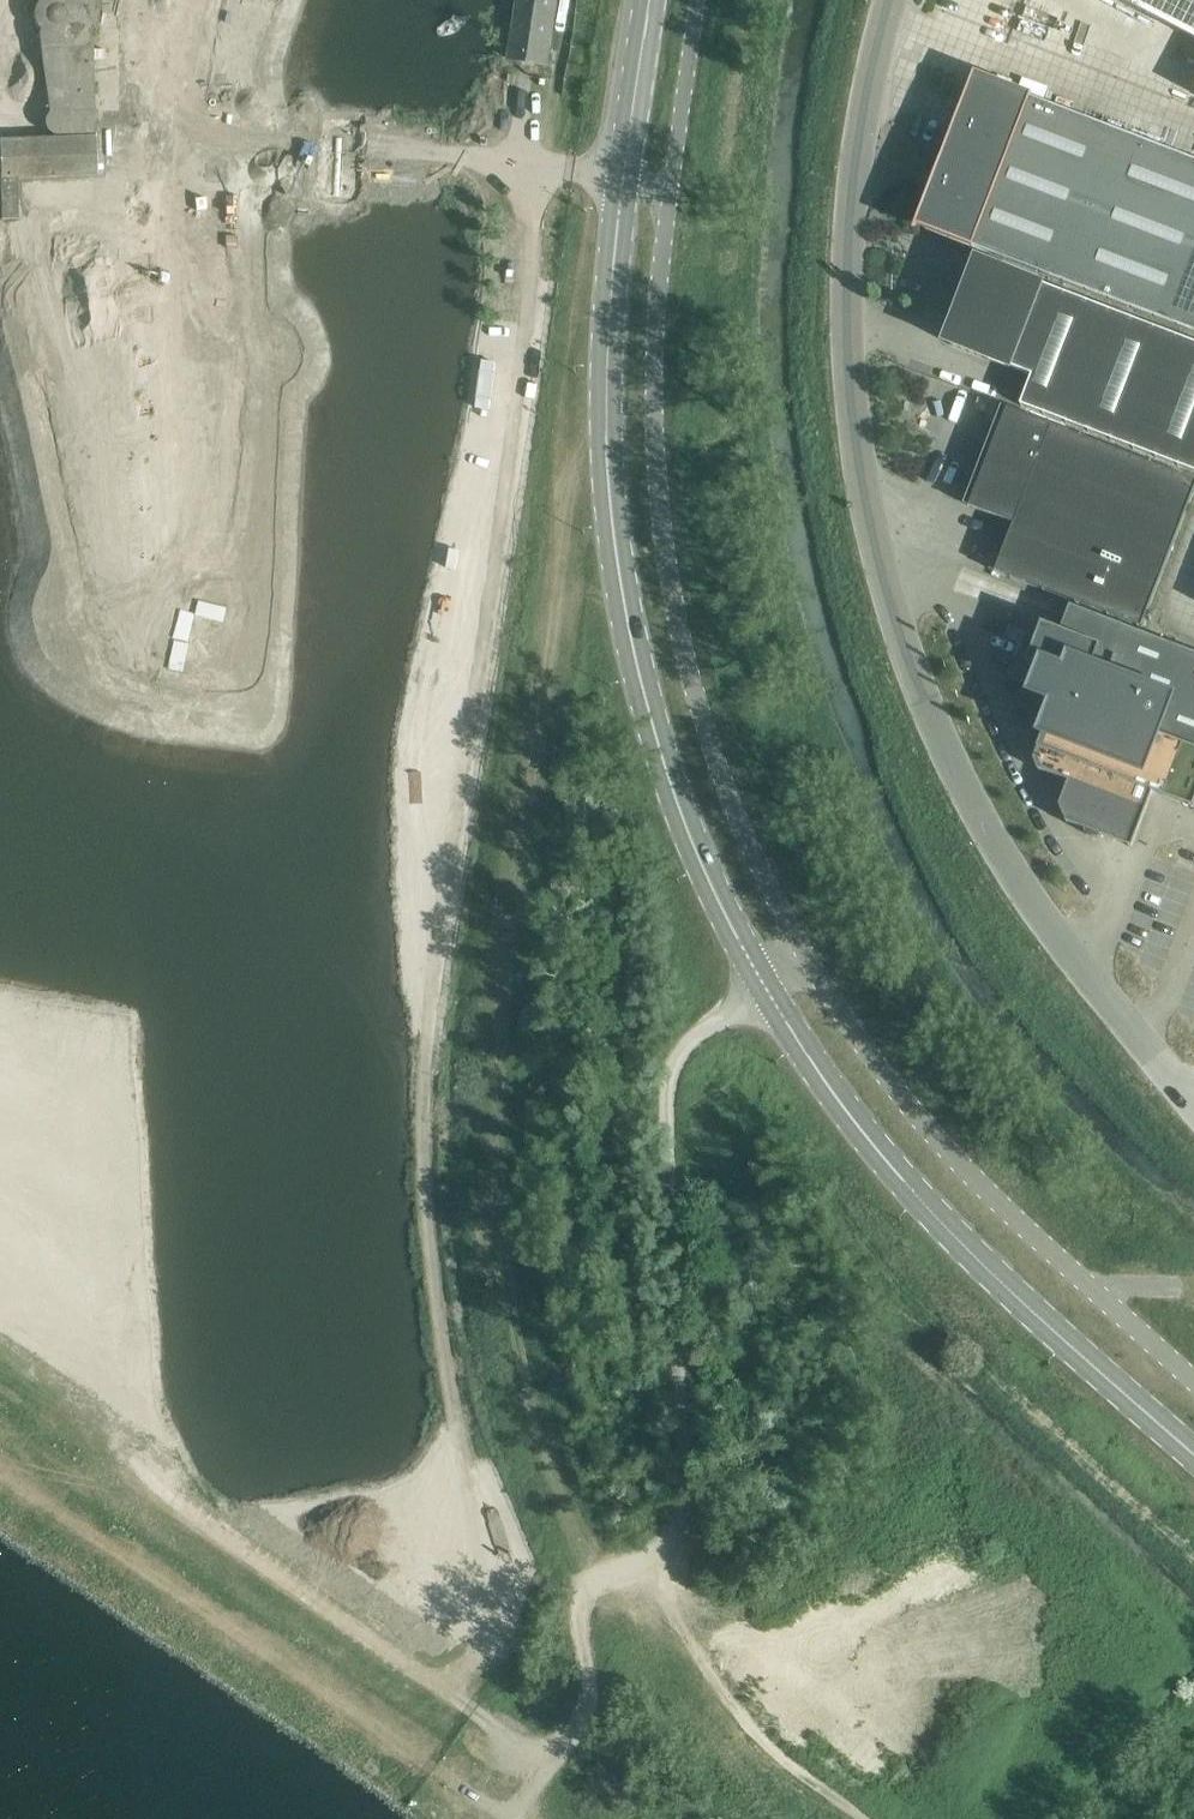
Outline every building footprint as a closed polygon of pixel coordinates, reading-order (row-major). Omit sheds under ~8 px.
[(92,61),(101,0),(45,0),(44,1),(46,4),(43,6),(40,8),(37,12),(34,17),(33,23),(34,27),(35,33),(37,36),(40,39),(38,42),(48,121),(45,124),(44,129),(44,133),(45,137),(49,142),(54,144),(94,143),(92,61)] [(510,57),(550,63),(560,0),(519,0),(510,57)] [(1193,39),(1193,0),(1117,0),(1193,39)] [(1022,4),(1013,30),(1027,34),(1036,7),(1022,2),(1022,4)] [(1036,7),(1027,34),(1040,39),(1049,17),(1050,12),(1036,7)] [(936,161),(928,184),(941,188),(926,228),(1193,332),(1193,158),(984,77),(949,167),(936,161)] [(15,186),(95,185),(95,146),(0,147),(0,231),(6,231),(6,226),(15,226),(15,186)] [(1032,375),(1021,404),(1193,471),(1193,342),(1043,284),(1043,283),(984,260),(957,328),(951,345),(1010,367),(1011,366),(1032,375)] [(990,569),(1142,628),(1193,492),(1193,479),(1011,409),(1007,407),(969,505),(1008,521),(990,569)] [(1028,661),(1044,667),(1041,674),(1041,681),(1045,690),(1051,694),(1057,697),(1034,759),(1038,769),(1069,781),(1059,805),(1066,822),(1086,829),(1086,833),(1091,836),(1099,838),(1102,835),(1132,847),(1153,792),(1193,808),(1193,807),(1193,653),(1071,605),(1061,630),(1042,623),(1028,661)]
